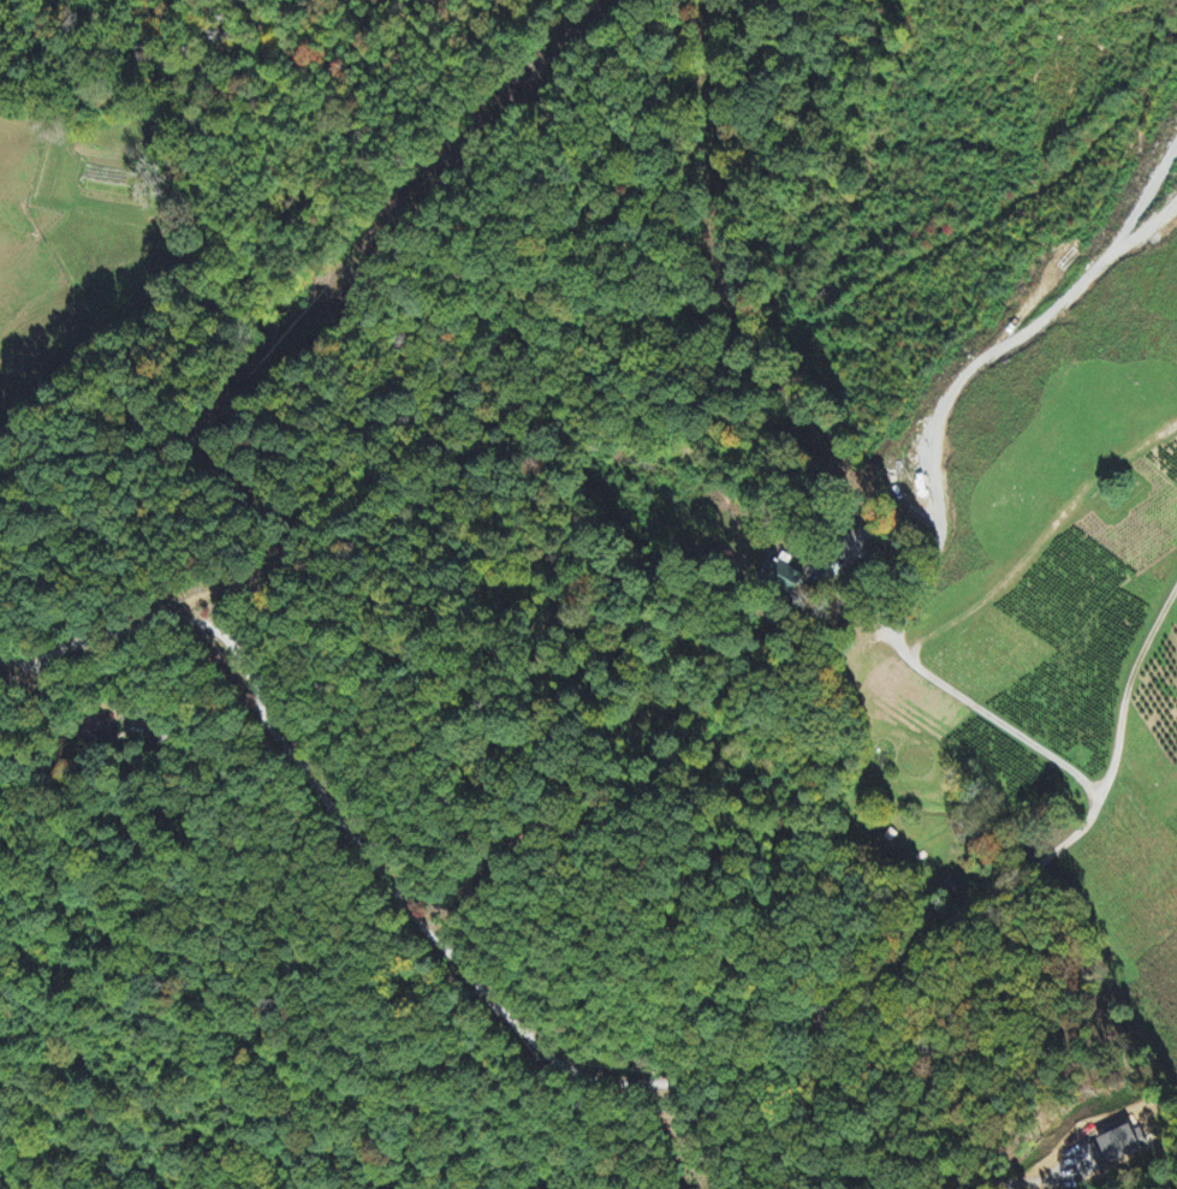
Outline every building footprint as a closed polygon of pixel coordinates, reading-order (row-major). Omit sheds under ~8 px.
[(759,582),(797,598),(806,576),(769,560),(759,582)]
